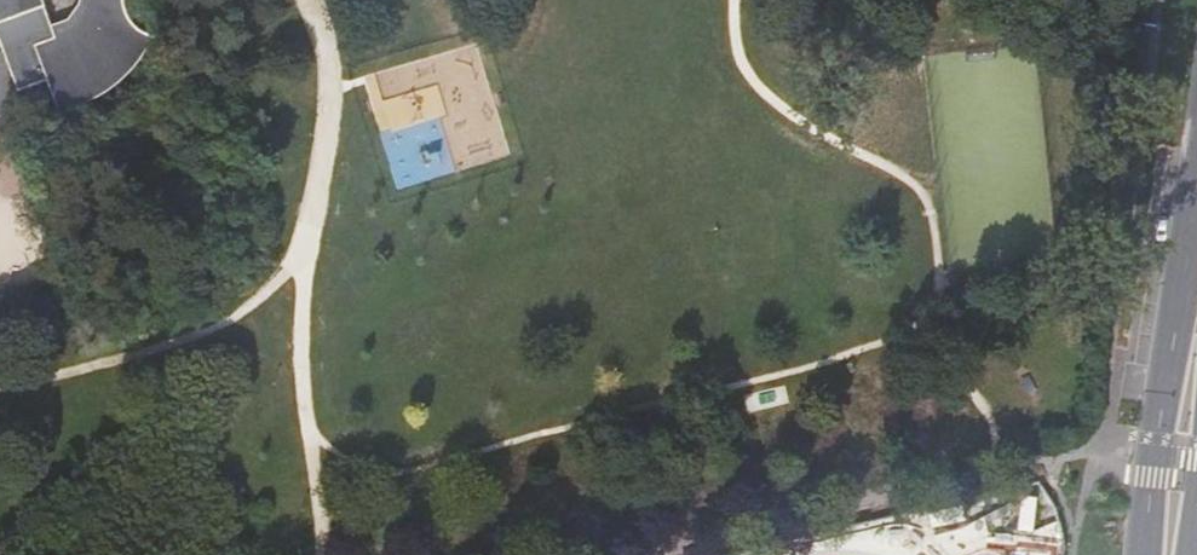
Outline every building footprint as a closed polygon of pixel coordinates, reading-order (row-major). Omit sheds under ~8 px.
[(14,94),(43,84),(55,118),(81,108),(104,97),(118,86),(132,70),(139,58),(145,44),(135,40),(128,35),(122,28),(119,18),(118,6),(120,0),(0,0),(0,58),(14,94)] [(1052,548),(987,545),(987,554),(1052,554),(1052,548)]
